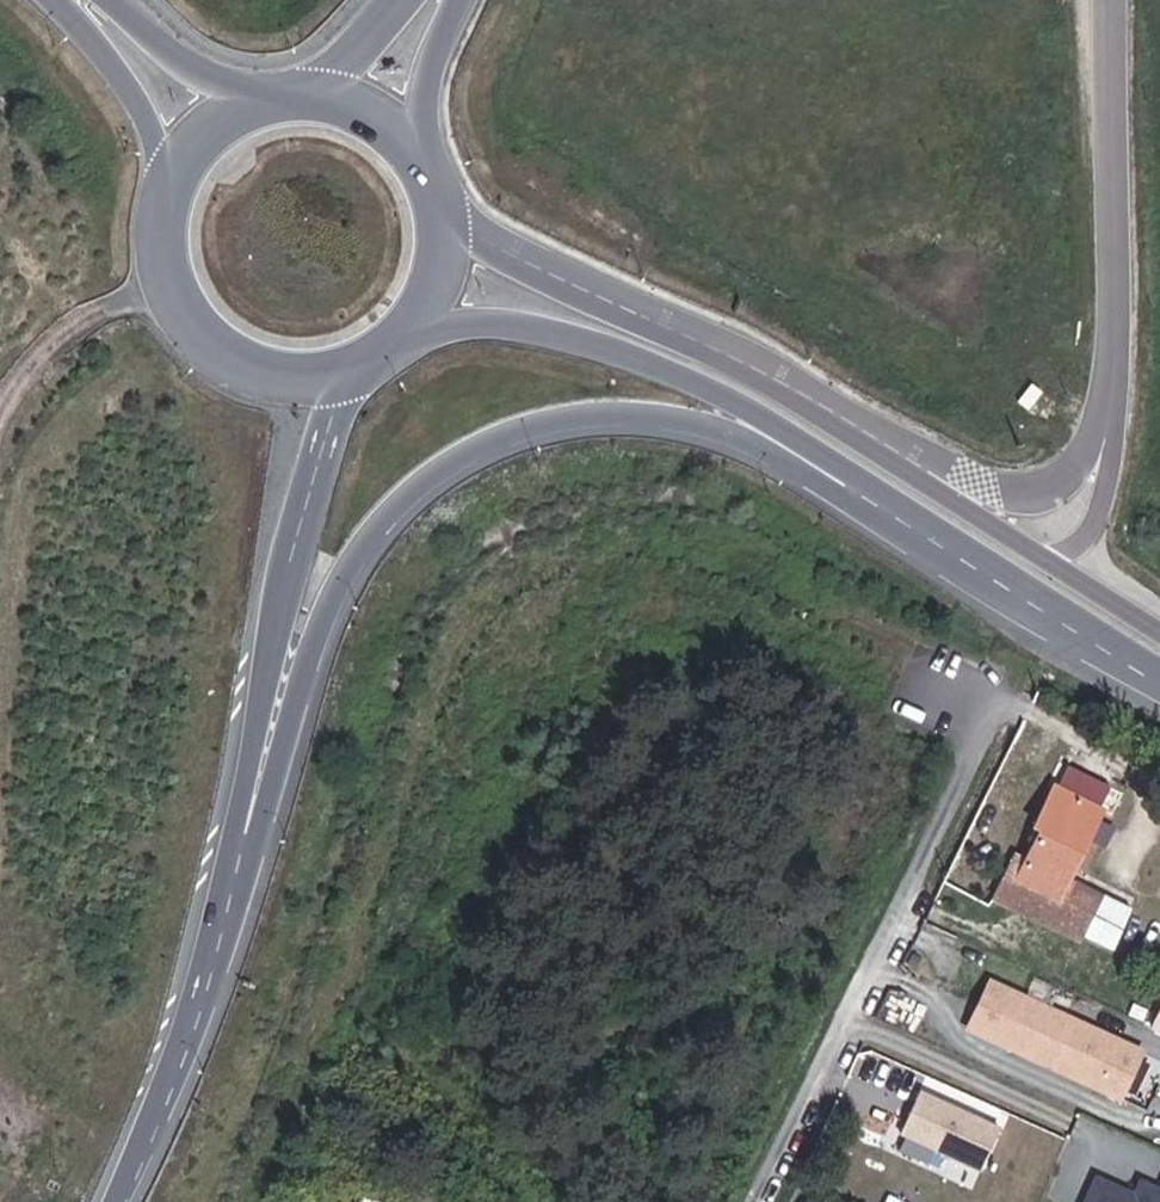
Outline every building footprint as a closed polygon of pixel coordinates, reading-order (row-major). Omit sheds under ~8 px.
[(1061,764),(1046,785),(988,902),(1082,946),(1107,901),(1062,879),(1112,790),(1061,764)] [(1136,1050),(984,980),(959,1028),(1115,1099),(1136,1050)] [(914,1089),(897,1139),(985,1168),(1002,1119),(914,1089)] [(1090,1173),(1080,1201),(1159,1201),(1159,1177),(1156,1175),(1151,1184),(1133,1176),(1127,1188),(1090,1173)]
